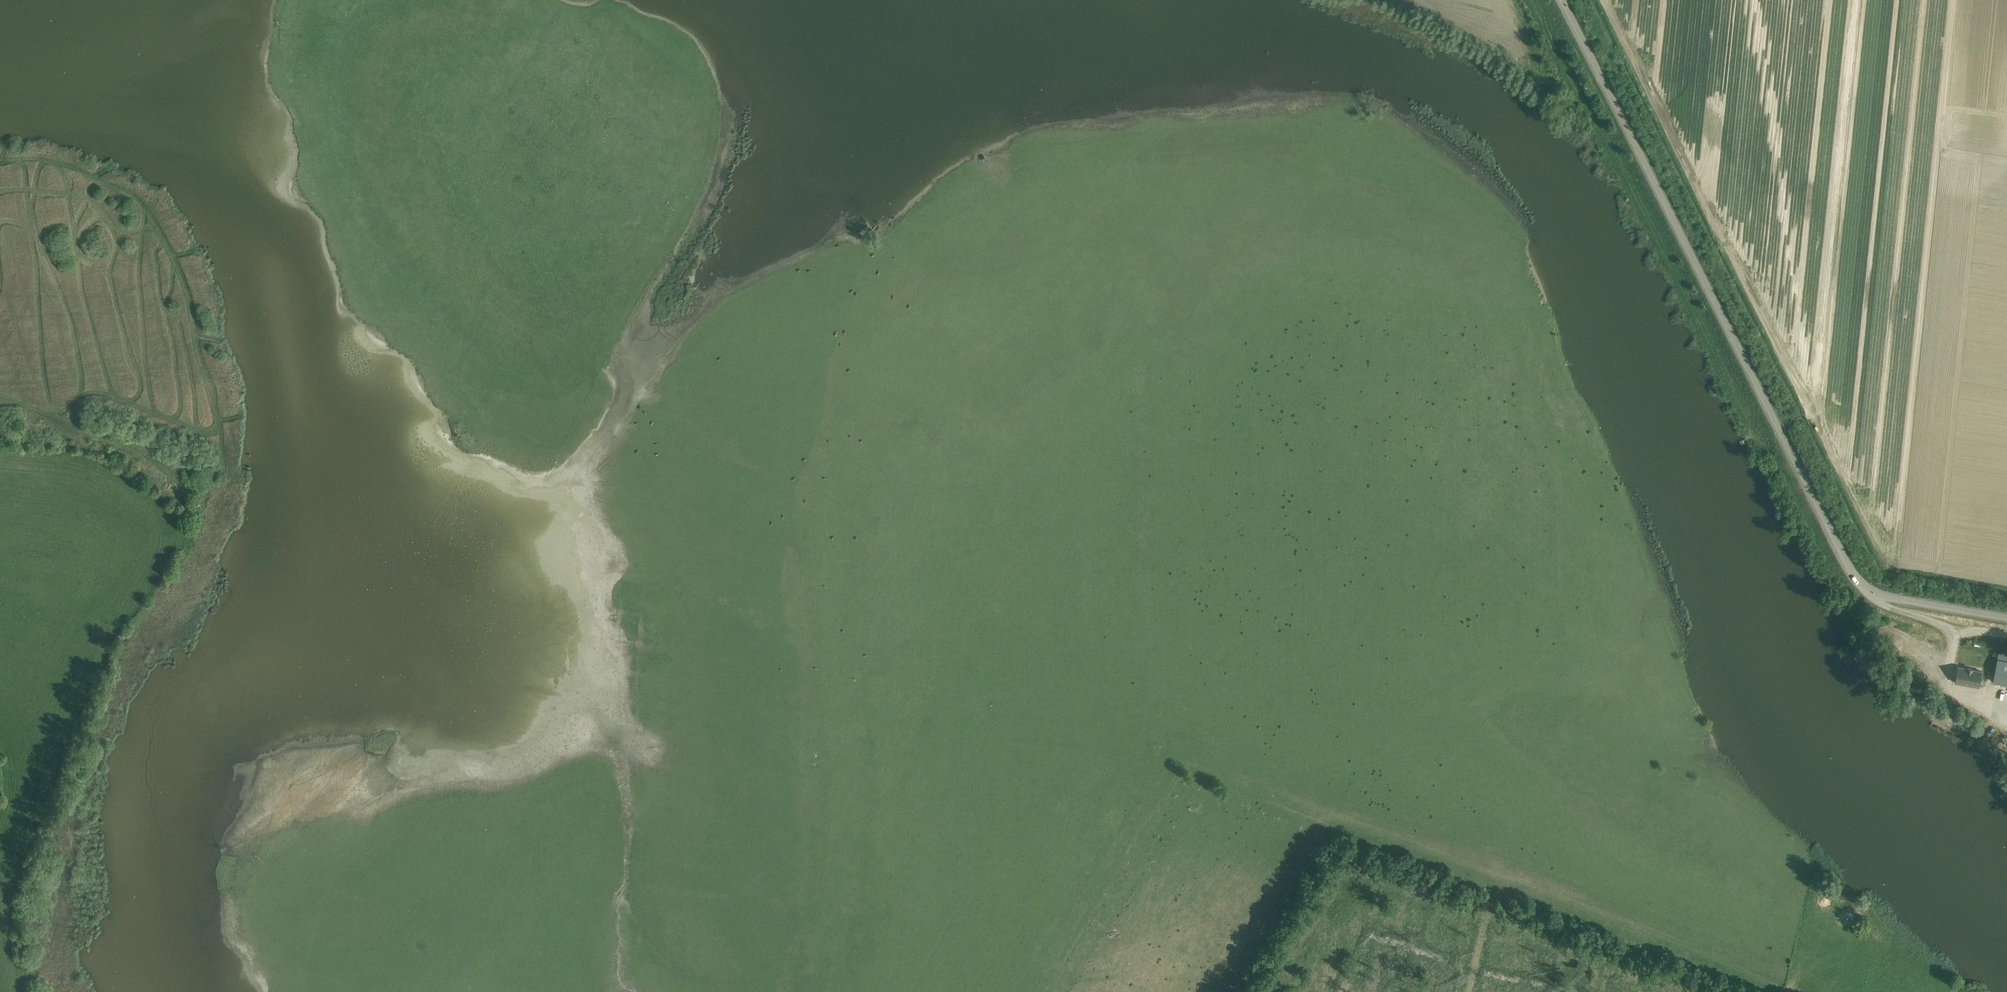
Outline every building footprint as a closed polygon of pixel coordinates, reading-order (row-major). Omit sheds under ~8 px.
[(1996,652),(1990,682),(2006,685),(2006,654),(1996,652)] [(1959,666),(1955,681),(1979,687),(1982,671),(1959,666)]
